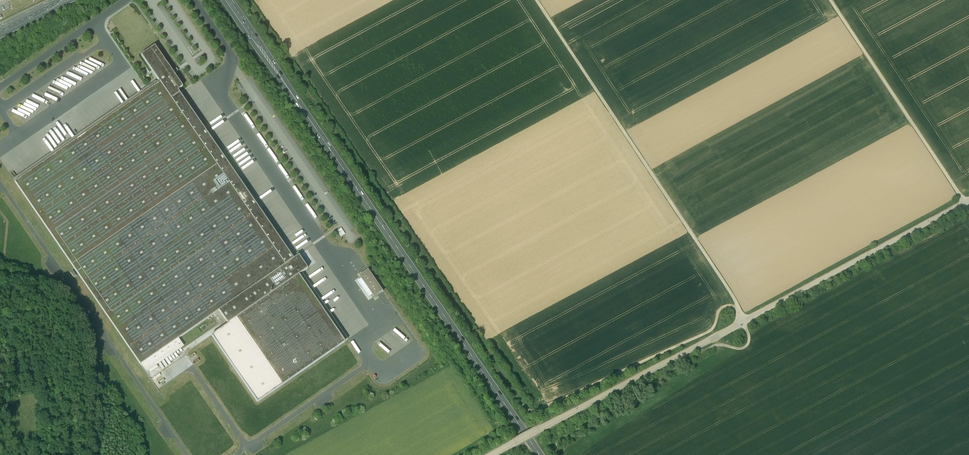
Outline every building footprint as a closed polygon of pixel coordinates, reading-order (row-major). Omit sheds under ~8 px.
[(160,83),(169,97),(177,91),(183,87),(174,75),(178,72),(176,69),(172,72),(155,47),(141,56),(160,83)] [(15,182),(140,365),(151,357),(178,338),(219,311),(293,259),(291,257),(177,91),(169,97),(160,83),(157,84),(155,81),(13,179),(15,182)] [(210,123),(212,127),(211,128),(212,130),(223,124),(220,120),(223,118),(222,116),(210,123)] [(238,141),(228,147),(237,161),(244,157),(243,154),(247,151),(245,147),(243,148),(241,143),(240,144),(238,141)] [(274,189),(262,195),(268,206),(280,199),(274,189)] [(297,248),(308,241),(307,239),(296,246),(297,248)] [(298,255),(304,263),(305,262),(298,252),(291,257),(293,259),(298,255)] [(298,255),(293,259),(219,311),(228,324),(236,318),(299,275),(308,269),(304,263),(298,255)] [(299,276),(299,275),(236,318),(282,385),(345,342),(345,341),(347,339),(302,274),(299,276)] [(373,294),(362,278),(358,281),(369,297),(373,294)] [(184,347),(178,338),(151,357),(157,365),(184,347)] [(157,365),(151,357),(140,365),(146,373),(149,371),(150,373),(158,367),(157,365)]
